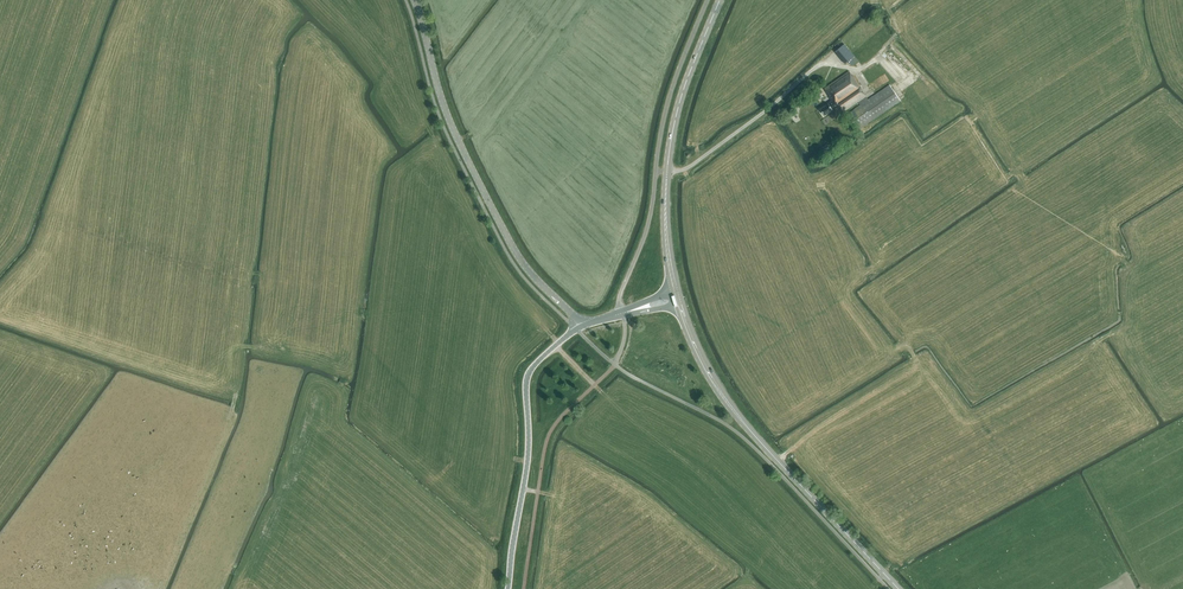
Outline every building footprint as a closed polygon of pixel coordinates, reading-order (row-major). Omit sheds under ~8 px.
[(851,65),(858,60),(855,56),(844,44),(835,52),(845,64),(848,62),(851,65)] [(852,79),(847,73),(824,89),(832,101),(826,105),(827,105),(820,110),(824,116),(839,106),(843,112),(858,102),(860,105),(848,114),(858,129),(900,100),(890,85),(868,100),(866,96),(853,78),(852,79)]
